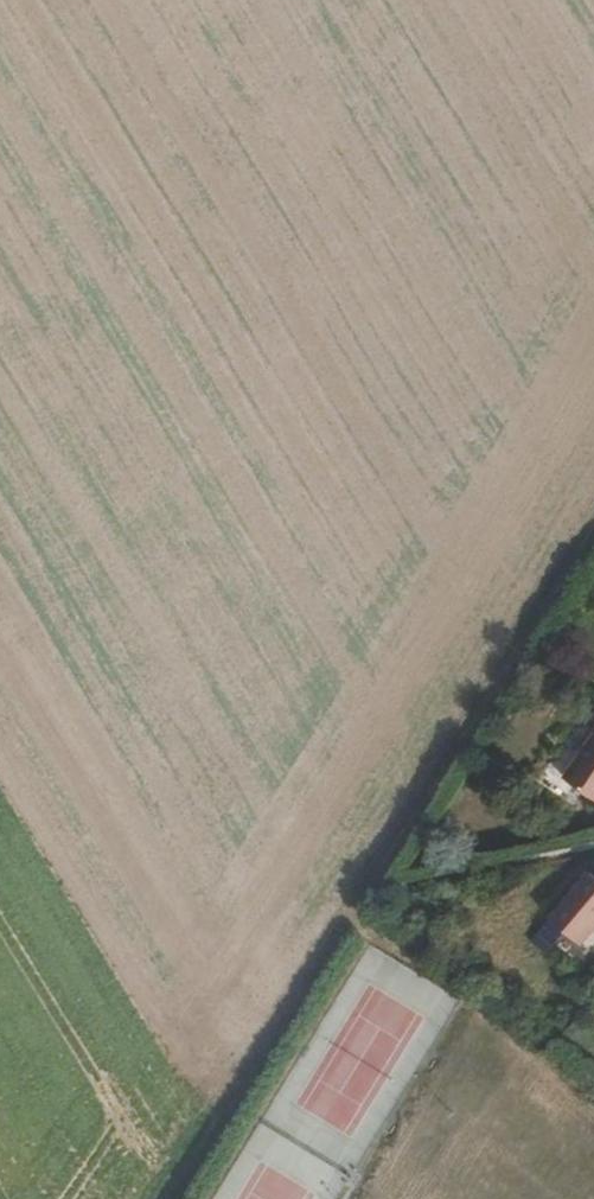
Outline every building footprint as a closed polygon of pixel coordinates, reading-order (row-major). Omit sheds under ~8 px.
[(593,722),(591,726),(558,773),(593,799),(593,722)] [(585,869),(545,914),(577,939),(593,920),(593,876),(585,869)]
